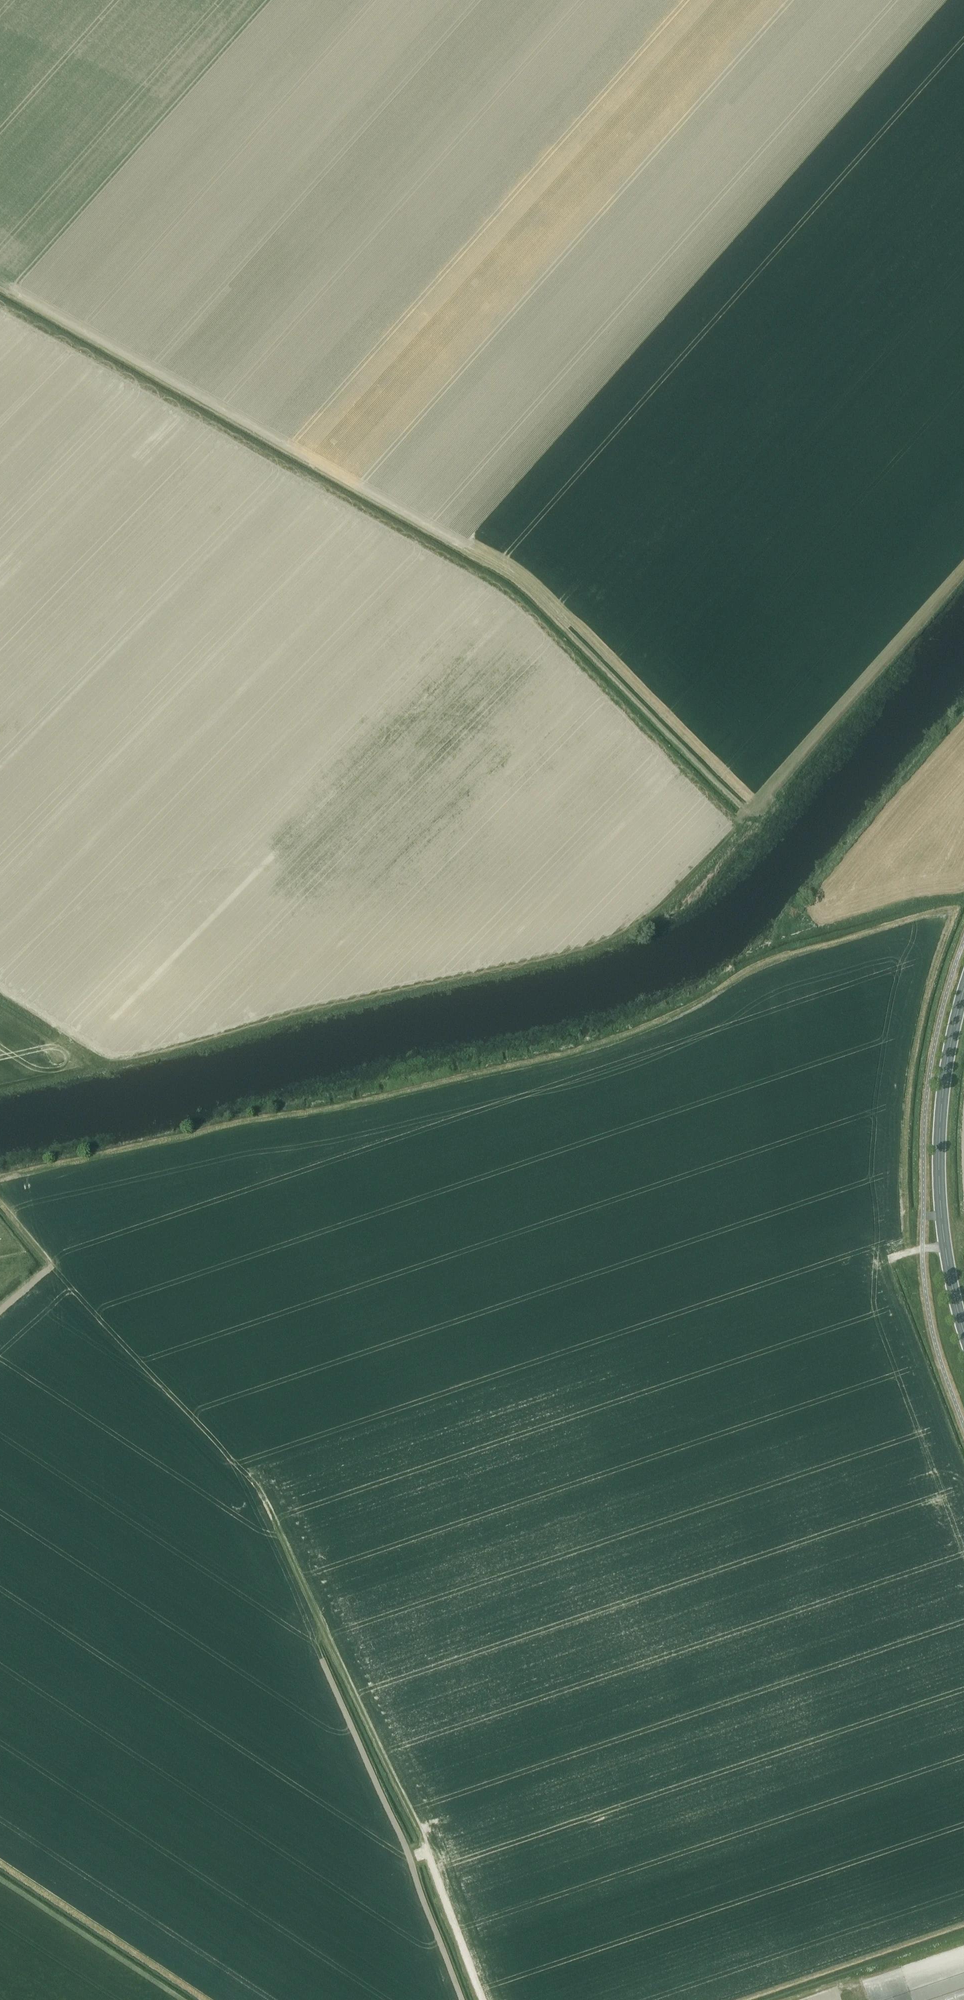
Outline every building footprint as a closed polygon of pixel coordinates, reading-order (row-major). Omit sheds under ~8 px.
[(958,1979),(933,1954),(918,1963),(917,1963),(925,1964),(926,1963),(934,1963),(934,1973),(923,1979),(922,1980),(926,1982),(923,1989),(911,1988),(911,1994),(914,1999),(963,1999),(963,1976),(958,1979)]
